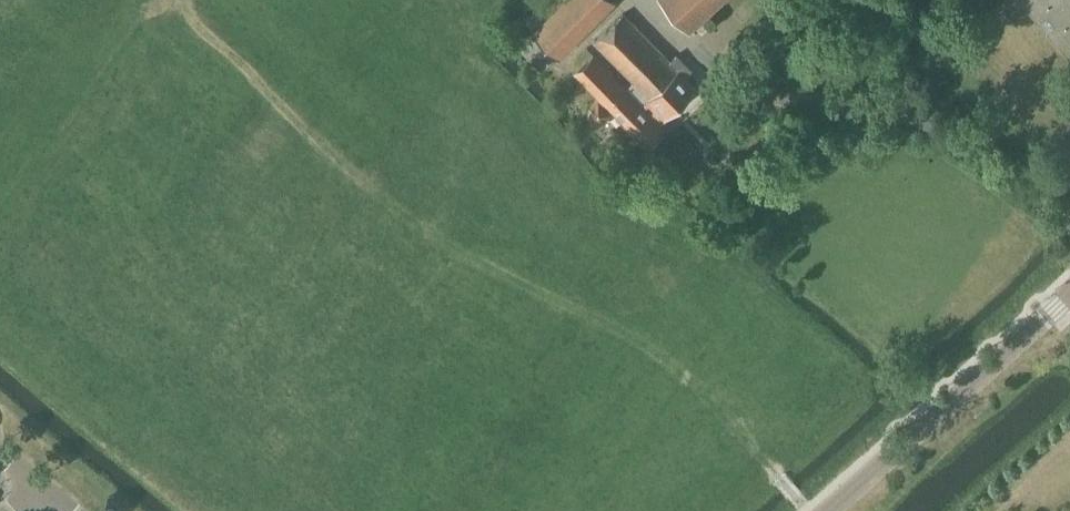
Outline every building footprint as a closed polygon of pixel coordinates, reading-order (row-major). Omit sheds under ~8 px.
[(559,0),(546,0),(525,20),(535,30),(521,44),(544,68),(586,28),(559,0)] [(586,28),(614,0),(559,0),(586,28)] [(703,18),(723,0),(662,0),(689,30),(703,18)] [(1040,18),(1048,11),(1055,19),(1047,26),(1069,52),(1069,0),(1024,0),(1040,18)] [(647,91),(669,114),(695,88),(623,13),(595,40),(645,92),(647,91)] [(647,91),(645,92),(638,99),(595,54),(576,72),(599,96),(590,104),(589,114),(596,121),(605,119),(614,111),(646,144),(664,126),(660,122),(669,114),(647,91)] [(858,132),(857,143),(866,144),(867,133),(858,132)]
